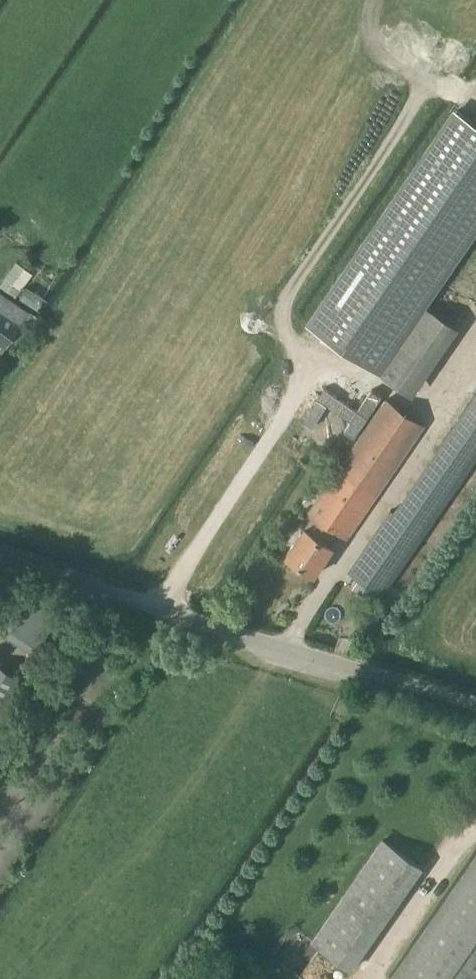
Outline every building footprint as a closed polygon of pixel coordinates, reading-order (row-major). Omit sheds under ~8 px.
[(311,324),(367,363),(475,204),(475,123),(458,110),(311,324)] [(17,263),(0,285),(15,296),(31,273),(17,263)] [(37,309),(44,298),(27,287),(20,299),(37,309)] [(13,352),(37,315),(0,291),(0,344),(13,352)] [(426,304),(379,371),(413,395),(460,328),(426,304)] [(391,509),(350,570),(384,594),(475,461),(475,394),(395,512),(391,509)] [(307,528),(305,527),(287,554),(316,574),(335,547),(324,540),(333,527),(348,537),(425,425),(387,399),(310,512),(315,515),(307,528)] [(35,655),(49,635),(0,603),(0,632),(35,655)] [(19,678),(0,666),(0,722),(17,697),(9,692),(19,678)] [(315,941),(352,967),(422,864),(385,839),(315,941)] [(396,978),(398,978),(475,978),(475,861),(396,978)]
